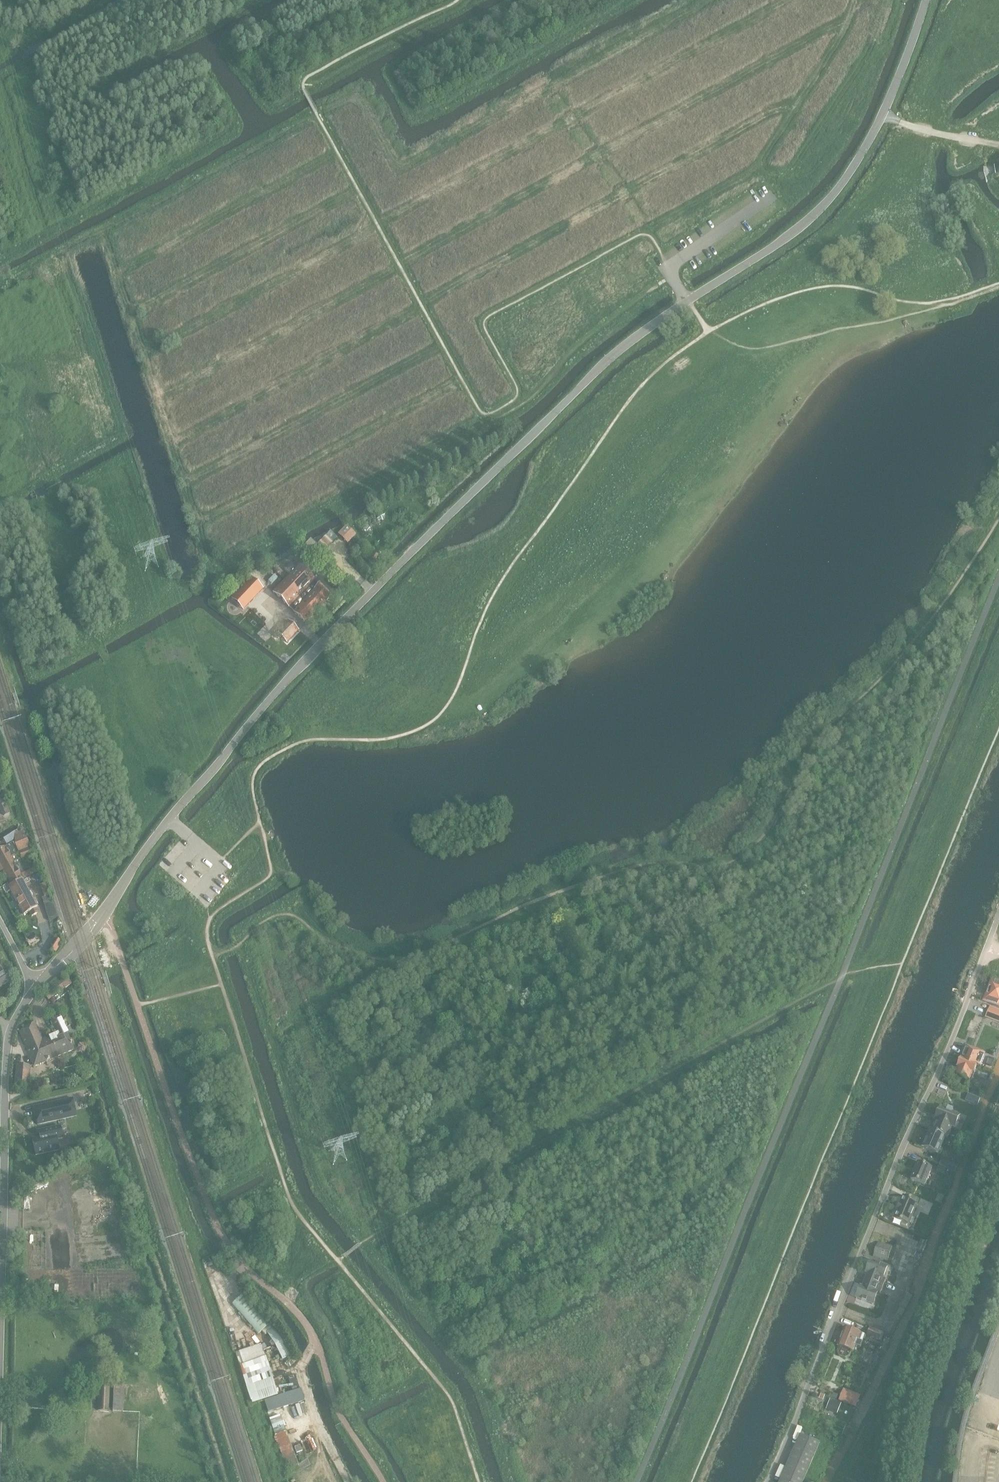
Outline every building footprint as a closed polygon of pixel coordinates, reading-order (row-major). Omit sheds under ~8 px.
[(337,534),(345,541),(353,533),(346,525),(337,534)] [(326,536),(317,545),(318,546),(324,552),(333,543),(326,536)] [(336,564),(324,553),(318,546),(308,555),(313,560),(322,569),(324,567),(329,572),(336,564)] [(313,560),(308,555),(307,554),(303,558),(309,564),(313,560)] [(289,608),(310,586),(315,580),(300,566),(297,569),(291,563),(285,569),(291,576),(274,593),(289,608)] [(227,605),(238,616),(265,588),(253,578),(227,605)] [(294,612),(306,623),(316,613),(319,613),(321,610),(321,607),(333,595),(322,584),(294,612)] [(287,644),(299,631),(288,621),(280,629),(276,634),(287,644)] [(0,800),(0,808),(4,816),(10,814),(3,799),(0,800)] [(13,834),(23,858),(34,853),(24,829),(13,834)] [(23,916),(37,908),(22,881),(21,882),(9,859),(18,854),(12,844),(3,849),(0,851),(0,866),(11,887),(9,888),(23,916)] [(25,878),(35,872),(33,868),(22,874),(25,878)] [(10,982),(4,973),(0,966),(0,988),(10,982)] [(44,993),(49,1000),(65,988),(60,981),(44,993)] [(998,996),(998,985),(991,982),(988,992),(998,996)] [(988,992),(984,1002),(998,1007),(998,996),(988,992)] [(986,1016),(998,1021),(998,1011),(990,1007),(986,1016)] [(56,1034),(42,1039),(35,1023),(20,1032),(34,1066),(74,1049),(60,1019),(51,1022),(56,1034)] [(957,1068),(956,1070),(958,1070),(956,1076),(969,1081),(972,1074),(975,1075),(977,1069),(979,1069),(985,1056),(966,1048),(964,1052),(963,1051),(962,1055),(963,1055),(960,1061),(959,1063),(957,1064),(956,1066),(957,1068)] [(15,1085),(28,1086),(30,1066),(17,1065),(15,1085)] [(76,1117),(73,1099),(34,1108),(38,1125),(76,1117)] [(941,1109),(936,1121),(938,1122),(934,1132),(932,1131),(924,1149),(939,1155),(939,1154),(941,1155),(944,1149),(942,1148),(946,1138),(948,1139),(953,1129),(956,1130),(961,1118),(954,1115),(955,1112),(950,1110),(949,1113),(941,1109)] [(32,1140),(36,1156),(59,1151),(57,1140),(62,1139),(60,1126),(39,1131),(40,1138),(32,1140)] [(942,1160),(939,1166),(947,1169),(952,1171),(954,1172),(957,1166),(954,1165),(942,1160)] [(919,1163),(911,1180),(925,1187),(933,1169),(919,1163)] [(939,1166),(937,1171),(944,1174),(947,1169),(939,1166)] [(904,1197),(901,1205),(900,1205),(897,1212),(898,1212),(894,1220),(902,1224),(902,1226),(907,1228),(908,1226),(909,1226),(919,1203),(904,1197)] [(873,1257),(887,1262),(892,1248),(878,1243),(873,1257)] [(905,1252),(898,1270),(905,1273),(912,1255),(905,1252)] [(907,1274),(912,1276),(918,1261),(913,1259),(907,1274)] [(865,1280),(883,1288),(886,1281),(883,1280),(888,1268),(871,1261),(866,1273),(868,1274),(865,1280)] [(883,1288),(865,1280),(863,1287),(861,1286),(856,1298),(873,1305),(878,1293),(881,1294),(883,1288)] [(233,1303),(259,1334),(263,1331),(286,1359),(293,1353),(245,1294),(233,1303)] [(864,1334),(873,1338),(876,1331),(867,1327),(864,1334)] [(842,1338),(859,1344),(863,1335),(845,1328),(845,1329),(843,1330),(841,1333),(843,1335),(842,1338)] [(859,1344),(842,1338),(841,1339),(839,1340),(838,1342),(839,1344),(838,1347),(839,1347),(838,1352),(839,1356),(844,1358),(848,1356),(849,1351),(851,1352),(854,1345),(858,1346),(859,1344)] [(863,1353),(875,1358),(877,1351),(866,1346),(863,1353)] [(98,1411),(109,1411),(110,1387),(99,1386),(98,1411)] [(113,1411),(123,1412),(124,1388),(114,1387),(113,1411)] [(300,1390),(265,1402),(268,1413),(304,1402),(300,1390)] [(827,1410),(838,1414),(843,1403),(831,1398),(827,1410)] [(280,1416),(269,1420),(275,1435),(285,1432),(280,1416)] [(820,1443),(801,1435),(780,1481),(803,1481),(820,1443)]
